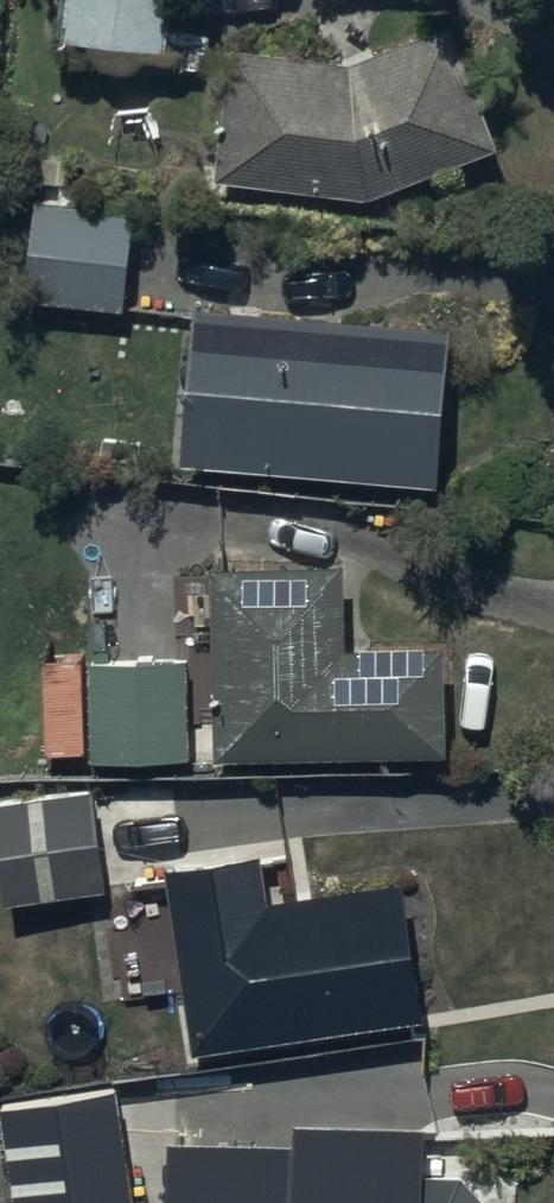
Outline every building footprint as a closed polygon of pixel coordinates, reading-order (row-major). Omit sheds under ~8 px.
[(68,41),(173,48),(171,73),(201,75),(203,57),(213,58),(214,37),(178,35),(181,0),(71,0),(68,41)] [(358,64),(233,50),(220,184),(370,202),(504,152),(461,25),(358,64)] [(141,210),(38,199),(29,298),(131,309),(141,210)] [(457,324),(201,303),(186,464),(444,485),(457,324)] [(348,566),(218,567),(219,756),(449,754),(448,641),(349,642),(348,566)] [(188,652),(90,658),(96,758),(194,752),(188,652)] [(12,905),(113,897),(104,796),(0,805),(0,893),(11,892),(12,905)] [(265,850),(169,866),(202,1059),(425,1020),(402,885),(275,907),(265,850)] [(1,1104),(16,1202),(135,1202),(117,1086),(1,1104)] [(175,1142),(173,1202),(487,1202),(465,1180),(423,1178),(425,1131),(296,1126),(295,1147),(175,1142)]
